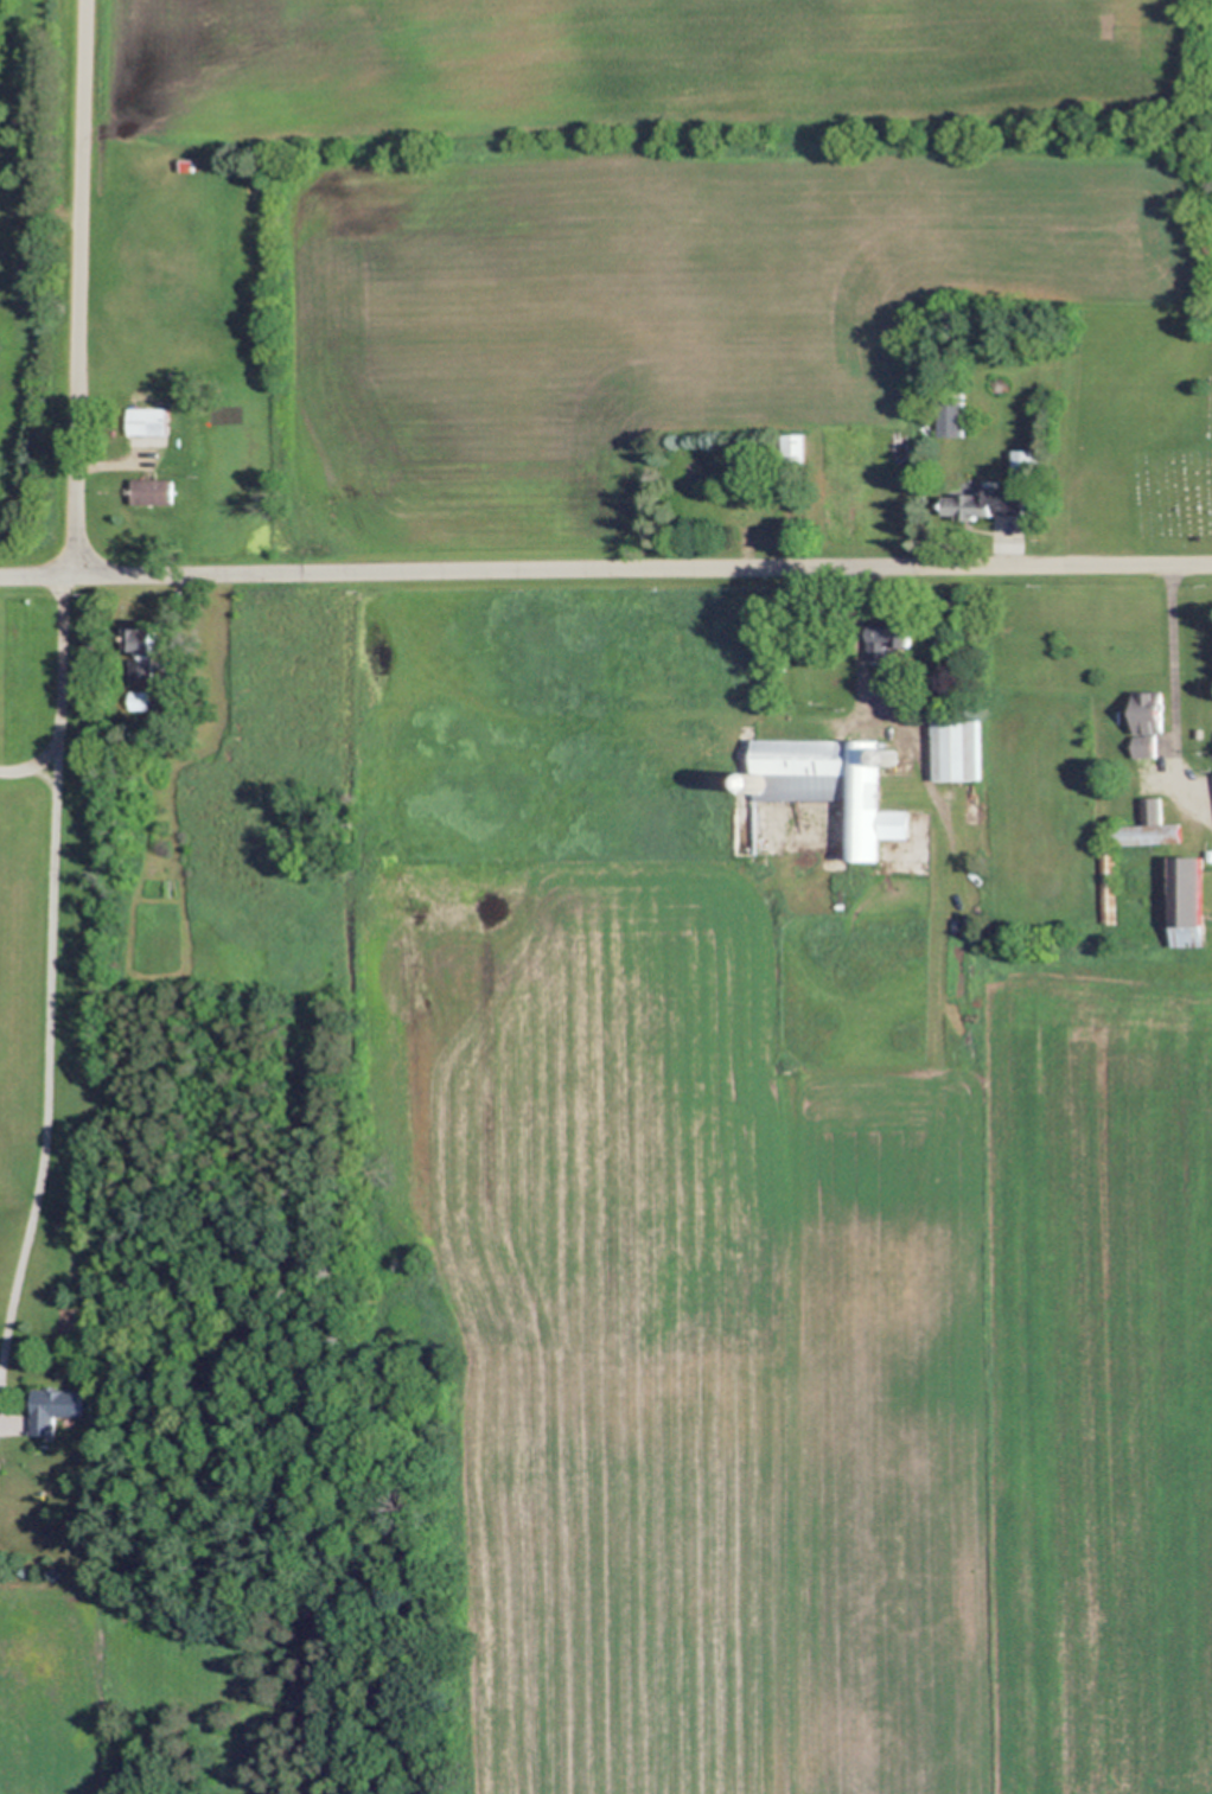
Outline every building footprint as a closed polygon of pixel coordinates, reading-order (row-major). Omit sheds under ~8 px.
[(957,403),(934,403),(934,436),(957,436),(957,403)] [(122,436),(164,436),(164,408),(122,408),(122,436)] [(777,435),(777,463),(801,463),(801,435),(777,435)] [(166,479),(125,479),(125,505),(166,505),(166,479)] [(936,492),(937,517),(1015,516),(1015,491),(936,492)] [(870,659),(872,624),(895,625),(895,618),(914,619),(914,649),(895,647),(897,643),(889,641),(888,660),(870,659)] [(154,656),(154,683),(133,683),(133,660),(135,660),(135,655),(128,655),(128,628),(159,628),(159,656),(154,656)] [(147,689),(147,708),(129,708),(129,689),(147,689)] [(1133,758),(1133,689),(1161,689),(1161,733),(1154,733),(1154,758),(1133,758)] [(978,779),(933,779),(932,713),(977,711),(978,779)] [(748,792),(749,792),(751,792),(752,792),(753,792),(754,792),(755,792),(755,791),(757,791),(757,790),(758,790),(759,789),(759,787),(760,787),(760,786),(760,785),(760,784),(761,784),(761,783),(761,781),(760,781),(760,780),(760,779),(760,778),(759,777),(759,775),(758,775),(758,774),(757,774),(755,773),(754,773),(753,773),(753,772),(752,772),(751,772),(749,772),(748,772),(747,772),(747,738),(879,738),(878,810),(906,810),(906,838),(878,838),(878,861),(846,861),(846,802),(753,802),(753,849),(758,848),(758,854),(748,854),(748,792)] [(895,758),(895,759),(895,760),(894,760),(894,761),(894,762),(893,762),(893,764),(892,764),(891,764),(891,765),(889,765),(888,765),(887,765),(886,765),(885,764),(884,764),(884,762),(882,762),(882,761),(881,761),(881,760),(881,759),(880,758),(880,756),(881,756),(881,755),(881,754),(881,753),(882,753),(882,752),(884,752),(884,751),(885,751),(886,751),(886,749),(887,749),(888,749),(889,749),(889,751),(891,751),(892,751),(892,752),(893,752),(893,753),(894,753),(894,754),(895,754),(895,755),(895,756),(895,758)] [(760,779),(760,780),(760,781),(761,781),(761,783),(761,784),(760,784),(760,785),(760,786),(760,787),(759,787),(759,789),(758,790),(757,790),(757,791),(755,791),(755,792),(754,792),(753,792),(752,792),(751,792),(749,792),(748,792),(747,792),(746,792),(746,791),(745,791),(744,790),(742,789),(741,787),(741,786),(741,785),(740,785),(740,784),(740,783),(740,781),(740,780),(741,779),(741,778),(742,777),(742,775),(744,775),(744,774),(745,774),(745,773),(746,773),(747,773),(748,772),(749,772),(751,772),(752,772),(753,772),(753,773),(754,773),(755,773),(757,774),(758,774),(758,775),(759,775),(759,777),(760,778),(760,779)] [(1179,842),(1112,844),(1116,922),(1102,924),(1098,844),(1111,843),(1110,825),(1141,824),(1140,797),(1159,797),(1160,823),(1179,822),(1179,842)] [(1199,947),(1168,947),(1168,857),(1199,857),(1199,947)] [(65,1415),(56,1413),(56,1435),(33,1435),(33,1390),(46,1390),(45,1386),(56,1386),(56,1391),(84,1391),(84,1415),(76,1415),(65,1415)] [(65,1415),(76,1415),(76,1425),(65,1425),(65,1415)]
